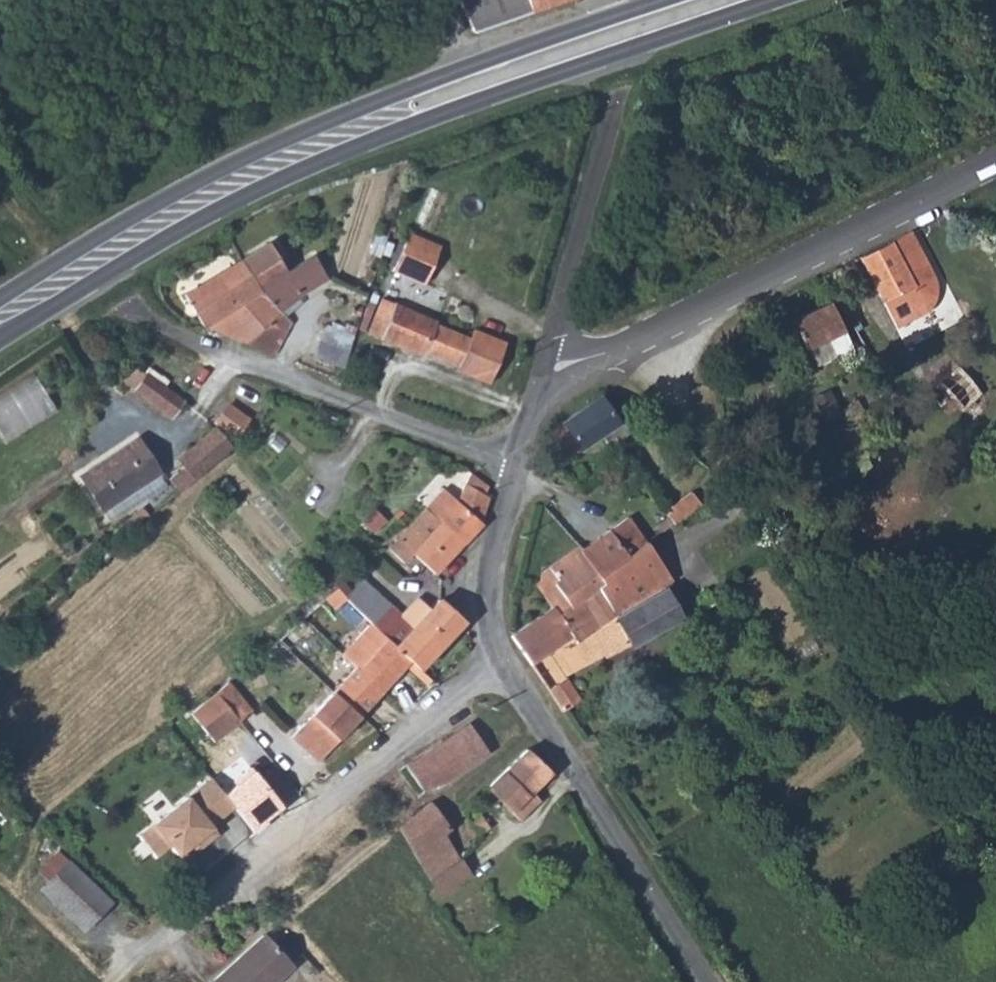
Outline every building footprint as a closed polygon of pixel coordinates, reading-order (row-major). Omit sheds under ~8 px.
[(472,29),(552,0),(459,0),(472,29)] [(904,238),(861,260),(884,299),(925,273),(904,238)] [(400,248),(392,281),(426,289),(434,255),(400,248)] [(285,283),(268,254),(240,267),(258,300),(241,349),(266,360),(275,338),(283,333),(278,317),(298,305),(285,283)] [(240,267),(175,296),(166,301),(173,314),(183,311),(194,330),(241,349),(258,300),(240,267)] [(312,268),(285,283),(298,305),(325,291),(312,268)] [(928,277),(925,273),(884,299),(894,316),(897,321),(928,300),(932,292),(930,282),(928,277)] [(822,299),(789,321),(792,327),(813,363),(847,342),(850,340),(837,318),(822,299)] [(379,310),(370,347),(424,362),(425,357),(461,367),(469,338),(433,328),(434,324),(379,310)] [(941,342),(916,313),(902,326),(931,355),(941,342)] [(472,329),(469,338),(461,367),(460,371),(494,380),(505,338),(472,329)] [(359,357),(334,352),(330,378),(353,382),(359,357)] [(147,383),(131,372),(118,392),(134,402),(147,383)] [(53,413),(34,374),(0,390),(0,437),(53,413)] [(975,397),(951,374),(938,386),(927,396),(945,413),(957,403),(964,408),(975,397)] [(181,406),(147,383),(134,402),(169,424),(181,406)] [(826,390),(812,396),(821,416),(835,410),(826,390)] [(848,396),(834,402),(836,407),(841,420),(855,414),(848,396)] [(223,400),(208,420),(230,437),(246,418),(223,400)] [(598,409),(563,431),(577,454),(612,432),(598,409)] [(232,460),(216,442),(206,449),(226,465),(232,460)] [(135,449),(80,477),(102,517),(156,489),(135,449)] [(206,449),(177,472),(192,490),(226,465),(206,449)] [(666,507),(676,519),(703,500),(694,488),(666,507)] [(484,504),(456,489),(451,500),(436,493),(423,513),(463,546),(475,535),(484,504)] [(463,546),(423,513),(411,528),(427,543),(413,559),(437,578),(456,554),(463,546)] [(629,525),(584,556),(580,552),(543,577),(564,610),(595,594),(614,620),(669,583),(629,525)] [(427,543),(411,528),(394,546),(409,562),(413,559),(427,543)] [(409,562),(394,546),(390,550),(406,566),(409,562)] [(415,602),(397,617),(360,580),(342,597),(372,627),(412,668),(418,674),(459,628),(436,605),(426,613),(415,602)] [(564,610),(550,616),(546,609),(509,631),(527,668),(529,670),(562,647),(564,652),(614,620),(595,594),(564,610)] [(668,594),(619,627),(633,650),(678,622),(670,609),(675,605),(668,594)] [(372,627),(358,642),(363,648),(345,667),(356,679),(296,736),(319,761),(412,668),(372,627)] [(575,681),(547,698),(562,721),(590,704),(575,681)] [(230,694),(191,729),(211,753),(251,718),(230,694)] [(465,731),(444,744),(459,769),(480,756),(465,731)] [(444,744),(423,757),(437,781),(459,769),(444,744)] [(523,752),(485,792),(520,823),(535,805),(526,796),(540,782),(546,775),(523,752)] [(423,757),(405,767),(419,791),(437,781),(423,757)] [(257,772),(228,795),(236,806),(256,836),(286,809),(257,772)] [(236,806),(228,795),(212,777),(140,836),(158,861),(173,848),(181,859),(218,831),(214,823),(236,806)] [(540,782),(526,796),(535,805),(549,789),(540,782)] [(427,806),(396,832),(415,856),(440,836),(448,830),(427,806)] [(480,815),(467,824),(472,834),(486,826),(480,815)] [(440,836),(415,856),(428,873),(453,854),(440,836)] [(457,852),(453,854),(428,873),(443,892),(473,871),(457,852)] [(118,902),(71,860),(39,889),(86,934),(118,902)] [(212,981),(282,981),(297,969),(266,934),(212,981)]
